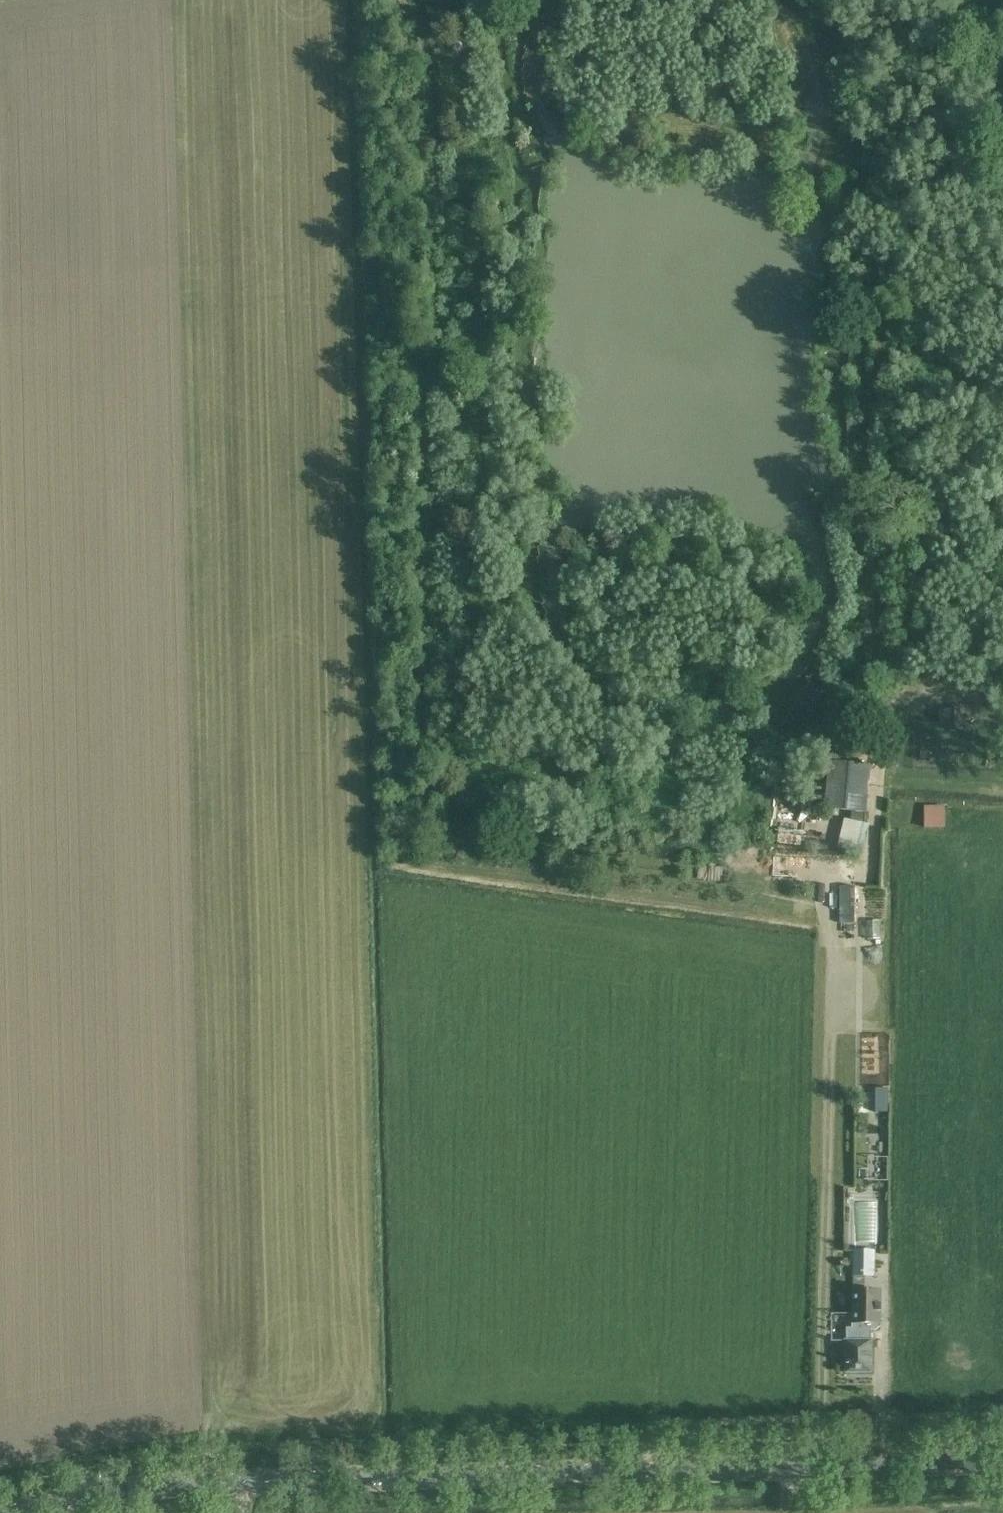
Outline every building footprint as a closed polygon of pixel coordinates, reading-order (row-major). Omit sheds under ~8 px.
[(921,828),(942,829),(943,805),(922,804),(921,828)] [(795,817),(790,836),(798,838),(803,819),(795,817)] [(861,852),(869,825),(845,819),(838,846),(861,852)] [(840,885),(839,923),(853,924),(854,885),(840,885)] [(889,1092),(876,1092),(876,1105),(889,1105),(889,1092)] [(852,1290),(852,1340),(845,1341),(846,1372),(871,1372),(871,1329),(876,1329),(879,1327),(879,1324),(881,1324),(882,1290),(865,1290),(865,1276),(874,1276),(875,1252),(853,1251),(853,1290),(852,1290)]
